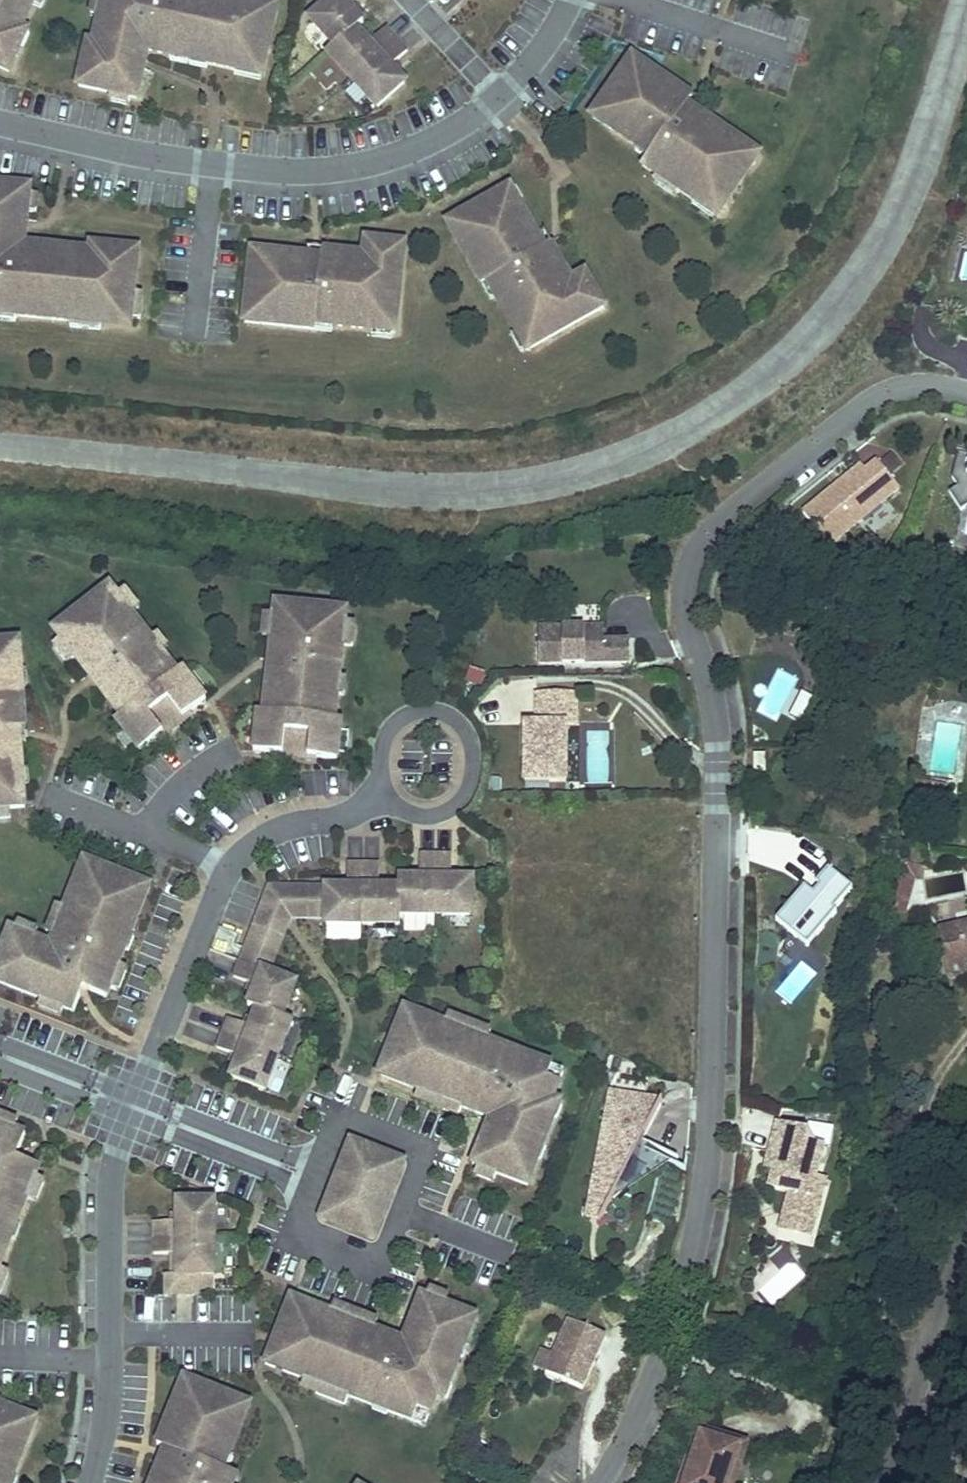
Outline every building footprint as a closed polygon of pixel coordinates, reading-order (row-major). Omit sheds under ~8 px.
[(8,66),(20,40),(15,37),(32,0),(0,0),(0,63),(8,66)] [(90,55),(85,53),(78,82),(136,95),(142,66),(136,65),(141,46),(171,52),(172,47),(209,55),(207,61),(235,67),(236,61),(262,67),(275,8),(249,3),(249,0),(103,0),(90,55)] [(310,16),(334,43),(327,49),(376,105),(404,80),(390,65),(407,49),(386,25),(368,41),(356,26),(363,20),(349,4),(354,0),(328,0),(310,16)] [(655,72),(631,56),(598,105),(619,119),(612,129),(636,145),(639,140),(652,149),(642,164),(694,199),(698,193),(721,208),(758,153),(734,136),(729,143),(716,135),(720,130),(684,106),(691,96),(668,80),(664,85),(652,77),(655,72)] [(0,184),(0,309),(5,310),(4,314),(84,322),(85,319),(131,323),(139,250),(109,247),(108,257),(92,256),(92,252),(52,247),(52,250),(36,249),(36,246),(25,245),(26,238),(19,237),(21,217),(28,218),(31,187),(0,184)] [(444,214),(482,202),(478,189),(440,201),(444,214)] [(505,189),(456,217),(464,231),(456,236),(483,284),(492,279),(500,294),(497,296),(517,331),(520,329),(532,349),(605,306),(586,273),(568,283),(560,270),(565,267),(551,244),(545,247),(518,201),(514,204),(505,189)] [(252,256),(246,313),(262,314),(261,324),(316,330),(317,321),(334,323),(334,326),(374,331),(375,327),(397,330),(406,246),(368,241),(366,261),(350,260),(351,255),(324,252),(323,259),(270,253),(270,258),(252,256)] [(956,451),(950,476),(955,485),(947,490),(959,510),(966,505),(966,454),(956,451)] [(834,548),(903,492),(878,461),(867,470),(862,464),(804,511),(809,517),(834,548)] [(181,672),(165,652),(163,654),(153,642),(155,640),(135,613),(121,596),(114,586),(57,630),(65,640),(79,657),(114,703),(121,698),(131,710),(124,716),(119,720),(124,727),(138,744),(143,751),(210,700),(204,693),(191,675),(185,668),(181,672)] [(143,608),(129,590),(121,596),(135,613),(143,608)] [(343,679),(347,646),(349,624),(350,611),(279,603),(278,616),(276,638),(269,696),(278,697),(277,713),(268,712),(262,711),(261,720),(258,742),(257,751),(341,760),(341,751),(344,729),(345,720),(339,720),(341,695),(338,694),(340,678),(343,679)] [(626,650),(626,627),(600,627),(600,614),(535,615),(535,650),(626,650)] [(276,638),(278,616),(268,615),(266,637),(276,638)] [(356,647),(359,625),(349,624),(347,646),(356,647)] [(170,648),(160,636),(155,640),(153,642),(163,654),(165,652),(170,648)] [(26,686),(21,687),(20,671),(25,670),(23,640),(0,642),(0,809),(29,807),(27,786),(23,786),(22,769),(26,769),(25,743),(24,729),(29,729),(26,686)] [(79,657),(65,640),(57,646),(71,663),(79,657)] [(759,709),(798,726),(812,696),(790,686),(796,674),(778,666),(759,709)] [(211,687),(198,670),(191,675),(204,693),(211,687)] [(348,695),(349,679),(343,679),(340,678),(338,694),(341,695),(348,695)] [(573,725),(573,693),(533,692),(532,723),(521,723),(521,781),(562,781),(563,725),(573,725)] [(277,713),(278,697),(269,696),(268,712),(277,713)] [(131,710),(121,698),(114,703),(124,716),(131,710)] [(258,742),(261,720),(252,719),(249,741),(258,742)] [(138,744),(124,727),(118,732),(131,750),(138,744)] [(350,752),(353,730),(344,729),(341,751),(350,752)] [(405,742),(405,771),(422,771),(422,742),(405,742)] [(765,772),(765,756),(754,756),(753,772),(765,772)] [(916,799),(942,800),(943,783),(917,781),(916,799)] [(229,1020),(218,1050),(233,1056),(240,1058),(237,1066),(232,1078),(266,1091),(293,1022),(284,1018),(297,984),(270,974),(291,919),(326,920),(326,925),(401,926),(401,916),(473,917),(473,880),(461,880),(452,880),(452,873),(453,857),(421,856),(420,873),(420,880),(412,880),(399,879),(399,889),(389,889),(380,889),(380,882),(381,866),(348,865),(348,882),(348,889),(339,889),(270,888),(235,979),(250,985),(256,987),(253,995),(249,1007),(258,1011),(254,1020),(251,1028),(245,1026),(229,1020)] [(82,886),(91,864),(85,861),(84,863),(76,884),(82,886)] [(11,930),(0,956),(0,984),(43,1000),(65,1009),(75,1013),(81,997),(78,988),(87,984),(91,992),(107,999),(111,989),(120,967),(127,950),(121,948),(126,934),(132,936),(151,887),(91,864),(82,886),(76,884),(65,910),(71,913),(66,926),(60,924),(55,937),(52,946),(36,939),(16,932),(11,930)] [(837,916),(836,914),(843,906),(854,893),(828,870),(816,884),(822,888),(815,896),(804,887),(776,920),(809,949),(837,916)] [(57,907),(47,933),(55,937),(60,924),(66,926),(71,913),(65,910),(57,907)] [(943,925),(952,967),(966,964),(966,920),(943,925)] [(36,939),(39,931),(19,923),(16,932),(36,939)] [(132,936),(126,934),(121,948),(127,950),(130,952),(135,938),(132,936)] [(801,957),(773,989),(791,1005),(819,973),(801,957)] [(120,992),(128,970),(120,967),(111,989),(120,992)] [(253,995),(256,987),(250,985),(247,993),(253,995)] [(62,1017),(65,1009),(43,1000),(39,1009),(62,1017)] [(406,1010),(383,1067),(407,1076),(404,1086),(447,1103),(463,1109),(495,1122),(488,1140),(484,1139),(473,1166),(479,1168),(498,1175),(528,1187),(539,1160),(532,1157),(537,1144),(544,1147),(555,1119),(548,1116),(553,1103),(560,1084),(549,1079),(553,1068),(528,1058),(526,1063),(512,1058),(514,1052),(489,1042),(459,1031),(453,1044),(444,1040),(450,1027),(406,1010)] [(251,1028),(254,1020),(248,1018),(245,1026),(251,1028)] [(492,1034),(463,1023),(459,1031),(489,1042),(492,1034)] [(453,1044),(459,1031),(450,1027),(444,1040),(453,1044)] [(529,1055),(515,1049),(514,1052),(512,1058),(526,1063),(528,1058),(529,1055)] [(237,1066),(240,1058),(233,1056),(230,1064),(237,1066)] [(407,1076),(383,1067),(379,1076),(404,1086),(407,1076)] [(560,1084),(565,1072),(553,1068),(549,1079),(560,1084)] [(663,1103),(612,1093),(587,1217),(602,1220),(663,1103)] [(459,1117),(463,1109),(447,1103),(444,1111),(459,1117)] [(558,1120),(563,1107),(553,1103),(548,1116),(555,1119),(558,1120)] [(3,1114),(0,1121),(0,1124),(20,1132),(24,1123),(3,1114)] [(808,1130),(778,1122),(769,1156),(777,1158),(774,1170),(770,1185),(790,1191),(785,1213),(796,1233),(816,1222),(822,1199),(816,1197),(820,1183),(817,1178),(825,1147),(805,1142),(808,1130)] [(33,1200),(41,1179),(45,1168),(29,1162),(24,1164),(20,1154),(24,1152),(31,1136),(20,1132),(0,1124),(0,1283),(5,1270),(17,1240),(11,1237),(17,1224),(22,1226),(33,1200)] [(375,1239),(405,1165),(354,1144),(325,1219),(375,1239)] [(542,1161),(547,1148),(544,1147),(537,1144),(532,1157),(539,1160),(542,1161)] [(777,1158),(769,1156),(766,1168),(774,1170),(777,1158)] [(494,1184),(498,1175),(479,1168),(476,1176),(494,1184)] [(816,1197),(822,1199),(826,1181),(821,1179),(817,1178),(820,1183),(816,1197)] [(42,1203),(50,1182),(41,1179),(33,1200),(42,1203)] [(181,1276),(201,1276),(217,1276),(218,1202),(181,1201),(181,1223),(157,1222),(157,1255),(181,1255),(181,1276)] [(20,1241),(26,1227),(22,1226),(17,1224),(11,1237),(17,1240),(20,1241)] [(14,1274),(5,1270),(0,1283),(0,1293),(5,1295),(14,1274)] [(201,1276),(181,1276),(175,1276),(175,1294),(201,1294),(201,1276)] [(431,1291),(428,1299),(446,1306),(450,1298),(431,1291)] [(450,1387),(461,1359),(454,1356),(459,1343),(467,1346),(477,1319),(446,1306),(428,1299),(422,1297),(412,1324),(415,1326),(408,1344),(317,1308),(313,1317),(289,1308),(266,1365),(320,1387),(349,1398),(375,1408),(377,1402),(391,1408),(389,1413),(414,1423),(419,1412),(430,1416),(438,1397),(443,1384),(450,1387)] [(313,1317),(317,1308),(292,1299),(289,1308),(313,1317)] [(545,1371),(582,1387),(606,1334),(568,1317),(553,1352),(542,1348),(534,1366),(545,1371)] [(464,1360),(469,1347),(467,1346),(459,1343),(454,1356),(461,1359),(464,1360)] [(188,1377),(177,1404),(182,1407),(177,1420),(171,1418),(161,1444),(172,1449),(158,1482),(237,1482),(241,1475),(231,1470),(222,1467),(228,1453),(233,1455),(244,1429),(233,1425),(243,1400),(188,1377)] [(453,1388),(450,1387),(443,1384),(438,1397),(448,1401),(453,1388)] [(349,1398),(320,1387),(317,1395),(346,1406),(349,1398)] [(244,1429),(254,1404),(243,1400),(233,1425),(244,1429)] [(389,1413),(391,1408),(377,1402),(375,1408),(374,1411),(387,1416),(389,1413)] [(177,1420),(182,1407),(177,1404),(174,1403),(169,1417),(171,1418),(177,1420)] [(12,1476),(18,1479),(41,1421),(0,1405),(0,1482),(10,1482),(12,1476)] [(426,1428),(430,1416),(419,1412),(414,1423),(426,1428)] [(738,1437),(739,1433),(696,1420),(677,1482),(732,1482),(746,1439),(738,1437)] [(231,1470),(237,1457),(233,1455),(228,1453),(222,1467),(231,1470)]
